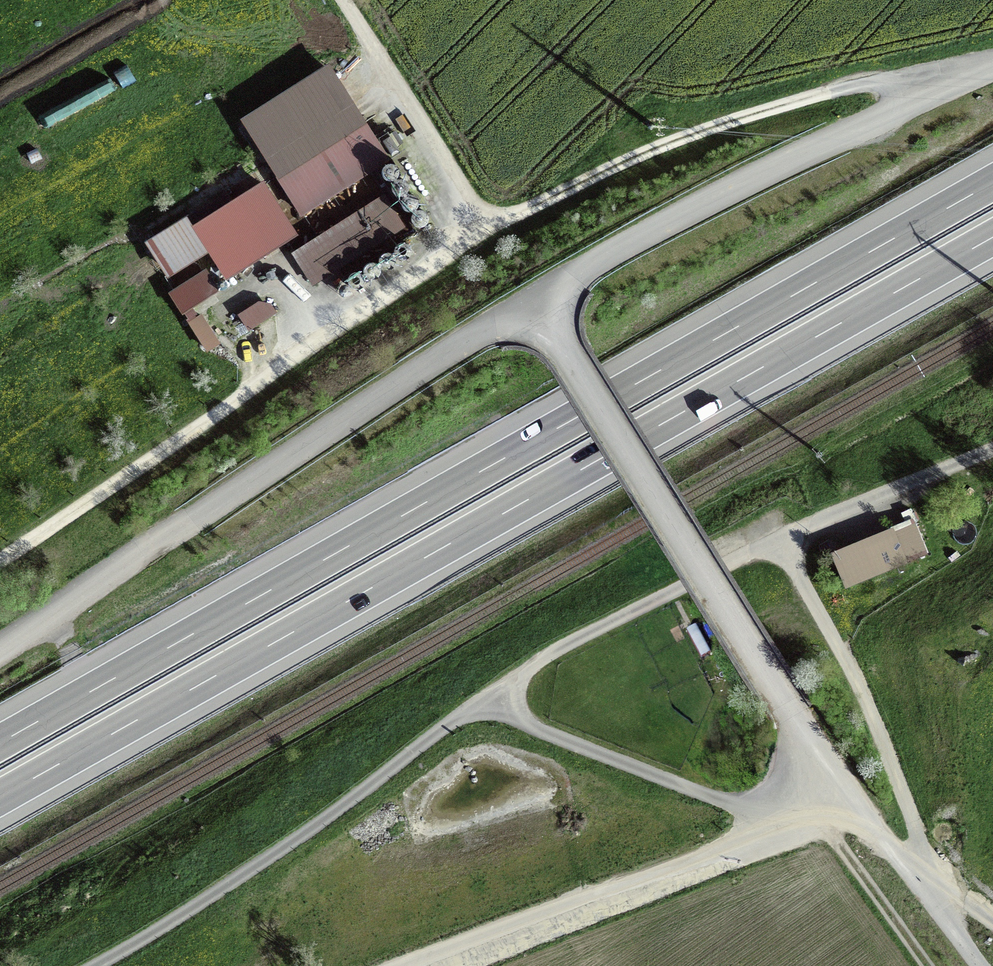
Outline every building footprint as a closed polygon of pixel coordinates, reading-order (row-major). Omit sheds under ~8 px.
[(367,123),(279,175),(305,218),(392,166),(367,123)] [(222,267),(287,227),(263,187),(198,228),(222,267)] [(386,196),(294,253),(314,285),(406,229),(386,196)] [(173,275),(204,256),(190,234),(159,253),(173,275)] [(847,588),(907,562),(893,528),(832,554),(847,588)]
